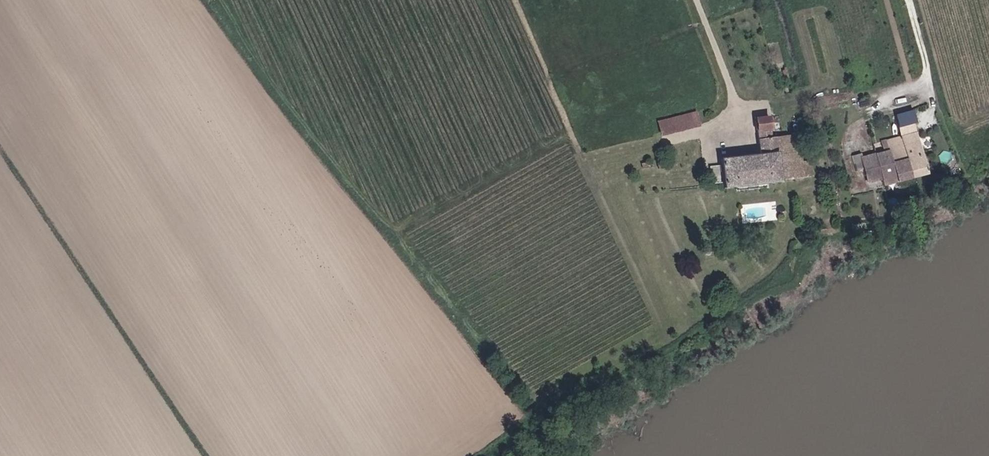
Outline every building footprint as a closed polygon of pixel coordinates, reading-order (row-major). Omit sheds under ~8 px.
[(907,140),(924,135),(919,114),(901,119),(907,140)] [(657,128),(662,148),(691,140),(686,120),(657,128)] [(725,194),(805,187),(803,157),(800,141),(773,143),(771,123),(758,124),(762,161),(721,166),(725,190),(725,194)] [(912,161),(917,181),(933,177),(924,135),(907,140),(893,144),(896,158),(898,164),(912,161)] [(893,144),(888,145),(891,159),(896,158),(893,144)] [(813,156),(803,157),(805,187),(816,186),(813,156)] [(887,176),(890,188),(917,181),(912,161),(898,164),(896,158),(891,159),(883,161),(887,176)] [(872,179),(887,176),(883,161),(868,164),(872,179)]
